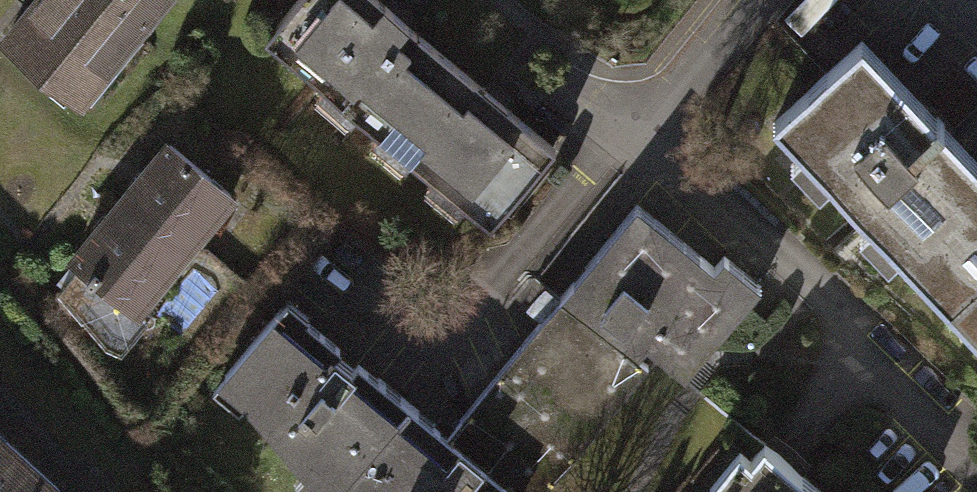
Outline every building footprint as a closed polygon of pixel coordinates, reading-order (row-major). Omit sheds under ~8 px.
[(0,38),(0,39),(75,100),(156,0),(31,0),(0,38)] [(272,25),(323,68),(312,80),(485,225),(551,145),(377,0),(292,0),(272,25)] [(770,122),(976,338),(976,162),(858,38),(770,122)] [(164,141),(117,200),(181,251),(228,191),(164,141)] [(135,312),(181,251),(117,200),(71,257),(82,267),(66,290),(99,333),(124,302),(135,312)] [(443,436),(515,491),(516,491),(549,491),(651,364),(634,359),(643,345),(681,376),(763,285),(721,253),(708,267),(628,200),(443,436)] [(299,467),(331,491),(406,403),(357,361),(350,371),(327,348),(333,340),(305,314),(295,326),(274,307),(223,373),(249,396),(249,406),(299,467)] [(406,403),(331,491),(514,491),(515,491),(443,436),(406,403)] [(56,483),(0,432),(0,491),(47,491),(56,483)] [(718,491),(822,491),(762,443),(749,459),(737,449),(708,484),(718,491)] [(56,483),(47,491),(64,491),(56,483)]
